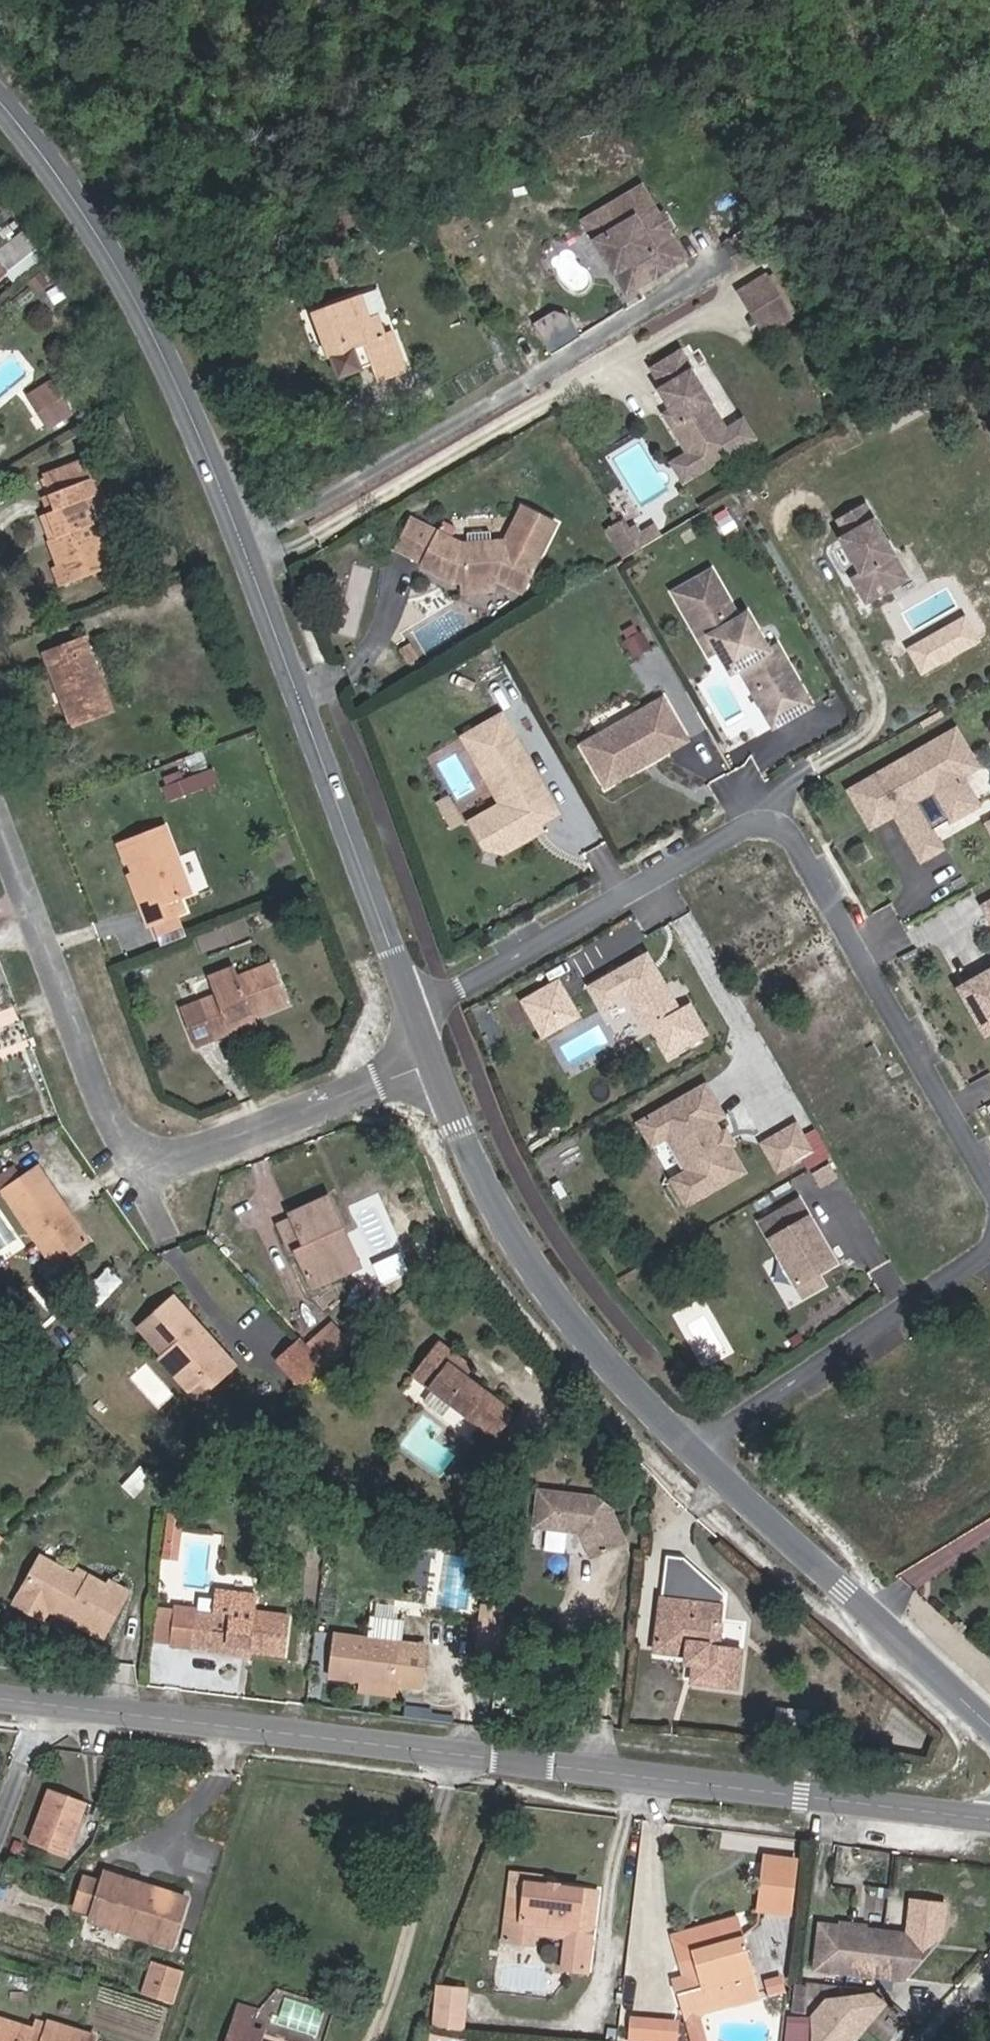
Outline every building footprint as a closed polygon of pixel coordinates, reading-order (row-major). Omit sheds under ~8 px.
[(684,259),(666,230),(663,232),(655,219),(658,217),(642,187),(593,215),(604,235),(600,238),(607,250),(606,257),(612,259),(620,271),(624,268),(635,288),(684,259)] [(670,227),(663,214),(658,217),(655,219),(663,232),(666,230),(670,227)] [(604,235),(593,215),(583,221),(626,294),(635,288),(624,268),(620,271),(612,259),(606,257),(607,250),(600,238),(604,235)] [(0,270),(0,283),(8,277),(35,254),(19,235),(0,250),(0,269),(1,270),(0,270)] [(317,284),(308,269),(299,275),(308,290),(317,284)] [(790,317),(766,276),(738,292),(763,333),(790,317)] [(384,335),(377,316),(369,318),(361,296),(312,312),(328,359),(332,357),(339,378),(360,370),(353,350),(364,346),(371,366),(377,383),(406,373),(392,332),(384,335)] [(556,307),(532,321),(549,348),(572,334),(556,307)] [(371,366),(364,346),(353,350),(360,370),(371,366)] [(711,404),(680,352),(652,369),(663,386),(657,390),(670,412),(677,422),(672,425),(688,452),(700,472),(755,439),(743,419),(724,430),(709,405),(711,404)] [(69,413),(51,384),(29,397),(48,427),(69,413)] [(677,422),(670,412),(665,415),(672,425),(677,422)] [(700,472),(688,452),(671,462),(683,482),(700,472)] [(92,523),(84,501),(98,495),(92,478),(85,461),(43,476),(49,494),(55,511),(49,513),(58,537),(51,539),(61,565),(68,583),(109,568),(92,523)] [(112,515),(97,476),(92,478),(98,495),(84,501),(92,523),(112,515)] [(55,511),(49,494),(43,496),(49,513),(55,511)] [(864,503),(836,519),(845,534),(839,537),(860,572),(851,577),(865,602),(907,577),(864,503)] [(522,593),(556,523),(521,507),(504,542),(490,542),(466,543),(460,544),(410,519),(395,550),(422,563),(420,567),(444,578),(446,575),(462,583),(464,593),(496,591),(495,581),(496,580),(522,593)] [(58,537),(49,513),(42,516),(51,539),(58,537)] [(715,522),(723,535),(736,528),(728,514),(715,522)] [(625,530),(619,521),(606,528),(624,558),(636,550),(625,530)] [(662,535),(655,524),(639,533),(646,545),(662,535)] [(639,533),(634,525),(625,530),(636,550),(646,545),(639,533)] [(490,542),(489,532),(466,533),(466,543),(490,542)] [(68,583),(61,565),(54,568),(61,586),(68,583)] [(710,571),(673,593),(701,642),(710,637),(717,650),(731,673),(740,668),(757,659),(770,682),(753,692),(760,705),(798,684),(776,646),(767,651),(747,615),(738,619),(710,571)] [(904,645),(921,673),(977,640),(960,612),(904,645)] [(651,650),(642,634),(625,643),(635,660),(651,650)] [(112,712),(83,636),(43,651),(72,728),(112,712)] [(717,650),(710,637),(701,642),(708,655),(717,650)] [(416,658),(408,644),(400,650),(407,663),(416,658)] [(757,659),(740,668),(753,692),(770,682),(757,659)] [(798,684),(760,705),(773,727),(810,705),(798,684)] [(663,701),(583,747),(606,788),(643,767),(641,764),(652,758),(653,761),(687,742),(663,701)] [(462,737),(478,766),(483,763),(474,748),(505,731),(513,746),(518,744),(501,714),(462,737)] [(972,759),(955,730),(910,756),(917,767),(882,787),(876,776),(849,791),(865,817),(896,800),(908,820),(900,824),(921,859),(940,848),(914,802),(933,791),(951,820),(977,805),(960,775),(956,769),(972,759)] [(474,748),(483,763),(478,766),(500,804),(470,822),(484,848),(502,852),(533,835),(532,834),(529,829),(539,823),(557,813),(518,744),(513,746),(505,731),(474,748)] [(652,758),(641,764),(643,767),(653,761),(652,758)] [(976,767),(972,759),(956,769),(960,775),(976,767)] [(200,790),(194,776),(183,780),(180,772),(163,778),(166,786),(163,788),(169,802),(200,790)] [(896,800),(865,817),(870,826),(895,813),(900,824),(908,820),(896,800)] [(539,823),(529,829),(532,834),(542,829),(539,823)] [(189,893),(164,828),(124,843),(149,908),(142,910),(148,926),(183,912),(177,898),(189,893)] [(639,958),(651,980),(658,976),(646,954),(639,958)] [(651,1028),(668,1058),(706,1035),(689,1005),(679,1011),(658,976),(651,980),(639,958),(588,987),(601,1010),(626,995),(646,1031),(651,1028)] [(288,1004),(272,963),(237,976),(234,966),(207,977),(214,995),(179,1008),(194,1047),(229,1034),(227,1027),(224,1022),(252,1011),(254,1017),(288,1004)] [(960,987),(986,1033),(989,1030),(989,970),(960,987)] [(557,982),(522,1002),(542,1037),(559,1027),(552,1014),(569,1004),(557,982)] [(577,1017),(569,1004),(552,1014),(559,1027),(577,1017)] [(254,1017),(252,1011),(224,1022),(227,1027),(254,1017)] [(681,1099),(689,1113),(713,1100),(705,1085),(681,1099)] [(681,1099),(655,1114),(667,1136),(687,1171),(672,1180),(686,1205),(742,1173),(726,1145),(723,1147),(718,1138),(721,1136),(713,1121),(722,1116),(713,1100),(689,1113),(681,1099)] [(639,1123),(651,1145),(667,1136),(655,1114),(639,1123)] [(810,1151),(795,1125),(762,1144),(777,1170),(810,1151)] [(721,1136),(718,1138),(723,1147),(726,1145),(730,1143),(725,1134),(721,1136)] [(811,1173),(818,1186),(836,1176),(829,1163),(811,1173)] [(22,1178),(14,1166),(0,1176),(0,1192),(2,1190),(22,1178)] [(88,1241),(62,1204),(59,1206),(33,1170),(22,1178),(2,1190),(53,1265),(88,1241)] [(349,1270),(332,1233),(342,1229),(328,1197),(290,1214),(291,1218),(278,1224),(290,1252),(295,1250),(311,1287),(349,1270)] [(797,1201),(759,1222),(802,1297),(822,1286),(815,1274),(834,1264),(797,1201)] [(359,1266),(342,1229),(332,1233),(349,1270),(359,1266)] [(196,1323),(172,1297),(139,1328),(164,1355),(160,1359),(187,1389),(202,1376),(211,1385),(233,1365),(215,1344),(212,1348),(192,1327),(196,1323)] [(324,1365),(350,1343),(331,1322),(305,1344),(324,1365)] [(215,1344),(196,1323),(192,1327),(212,1348),(215,1344)] [(60,1346),(53,1339),(45,1346),(53,1353),(60,1346)] [(305,1344),(301,1339),(278,1359),(301,1385),(324,1365),(305,1344)] [(463,1375),(450,1364),(456,1356),(439,1343),(414,1376),(493,1437),(512,1412),(463,1375)] [(469,1366),(456,1356),(450,1364),(463,1375),(469,1366)] [(714,1373),(719,1382),(728,1376),(722,1367),(714,1373)] [(211,1385),(202,1376),(187,1389),(195,1399),(211,1385)] [(623,1542),(612,1515),(588,1497),(540,1491),(535,1525),(580,1531),(591,1555),(623,1542)] [(609,1508),(596,1498),(588,1497),(612,1515),(609,1508)] [(180,1520),(181,1505),(169,1504),(167,1518),(180,1520)] [(177,1543),(180,1520),(167,1518),(165,1541),(177,1543)] [(176,1557),(177,1543),(165,1541),(163,1556),(176,1557)] [(709,1643),(711,1622),(721,1624),(724,1593),(683,1557),(666,1555),(659,1615),(665,1616),(664,1631),(657,1630),(654,1650),(685,1654),(694,1656),(694,1664),(692,1681),(736,1687),(741,1647),(719,1645),(709,1643)] [(101,1638),(127,1591),(108,1581),(106,1585),(89,1576),(83,1586),(75,1582),(75,1576),(40,1556),(21,1590),(47,1605),(48,1608),(101,1638)] [(83,1586),(89,1576),(78,1570),(75,1576),(75,1582),(83,1586)] [(47,1605),(21,1590),(13,1603),(42,1619),(48,1608),(47,1605)] [(174,1607),(170,1643),(191,1646),(191,1641),(208,1643),(208,1648),(225,1649),(226,1642),(250,1644),(250,1652),(284,1656),(288,1617),(254,1612),(256,1596),(214,1591),(212,1613),(212,1616),(194,1614),(195,1611),(195,1610),(174,1607)] [(155,1641),(170,1643),(174,1607),(159,1605),(155,1641)] [(498,1618),(499,1608),(486,1607),(484,1616),(498,1618)] [(664,1631),(665,1616),(659,1615),(657,1630),(664,1631)] [(368,1637),(334,1633),(329,1677),(362,1681),(395,1685),(420,1688),(424,1645),(400,1642),(402,1622),(371,1618),(368,1637)] [(719,1645),(721,1624),(711,1622),(709,1643),(719,1645)] [(250,1652),(250,1644),(226,1642),(225,1649),(250,1652)] [(694,1664),(694,1656),(685,1654),(684,1663),(694,1664)] [(394,1695),(395,1685),(362,1681),(361,1691),(394,1695)] [(421,1720),(422,1707),(404,1705),(403,1717),(421,1720)] [(65,1855),(85,1802),(49,1789),(29,1842),(65,1855)] [(18,1854),(22,1844),(14,1841),(10,1851),(18,1854)] [(788,1914),(795,1860),(764,1856),(759,1909),(788,1914)] [(143,1892),(145,1884),(106,1872),(103,1880),(143,1892)] [(523,1901),(525,1882),(543,1884),(544,1878),(511,1873),(508,1899),(523,1901)] [(171,1946),(186,1897),(145,1884),(143,1892),(103,1880),(91,1921),(171,1946)] [(587,1972),(596,1891),(543,1884),(525,1882),(523,1901),(508,1899),(503,1940),(533,1943),(534,1932),(566,1936),(562,1969),(587,1972)] [(914,1898),(912,1927),(947,1930),(949,1901),(914,1898)] [(702,2014),(760,1999),(737,1920),(701,1930),(705,1947),(692,1950),(702,1988),(678,1995),(683,2013),(700,2009),(702,2014)] [(902,1980),(928,1949),(924,1936),(819,1924),(814,1969),(902,1980)] [(705,1947),(701,1930),(673,1937),(684,1977),(674,1980),(678,1995),(702,1988),(692,1950),(705,1947)] [(928,1949),(937,1937),(924,1936),(928,1949)] [(150,1958),(139,1992),(172,2002),(182,1968),(150,1958)] [(798,2012),(801,1987),(788,1985),(785,2010),(798,2012)] [(462,2029),(466,1989),(437,1987),(434,2026),(462,2029)] [(884,2005),(872,1994),(826,2000),(812,2016),(813,2040),(853,2040),(884,2005)] [(252,2029),(258,2010),(239,2004),(233,2023),(252,2029)] [(702,2015),(702,2014),(700,2009),(683,2013),(685,2020),(702,2015)] [(45,2033),(48,2021),(36,2017),(33,2030),(45,2033)] [(676,2023),(632,2018),(630,2040),(674,2040),(676,2023)] [(94,2036),(48,2021),(45,2033),(33,2030),(0,2019),(0,2040),(93,2040),(94,2036)] [(262,2035),(251,2031),(252,2029),(233,2023),(227,2040),(260,2040),(262,2035)]
